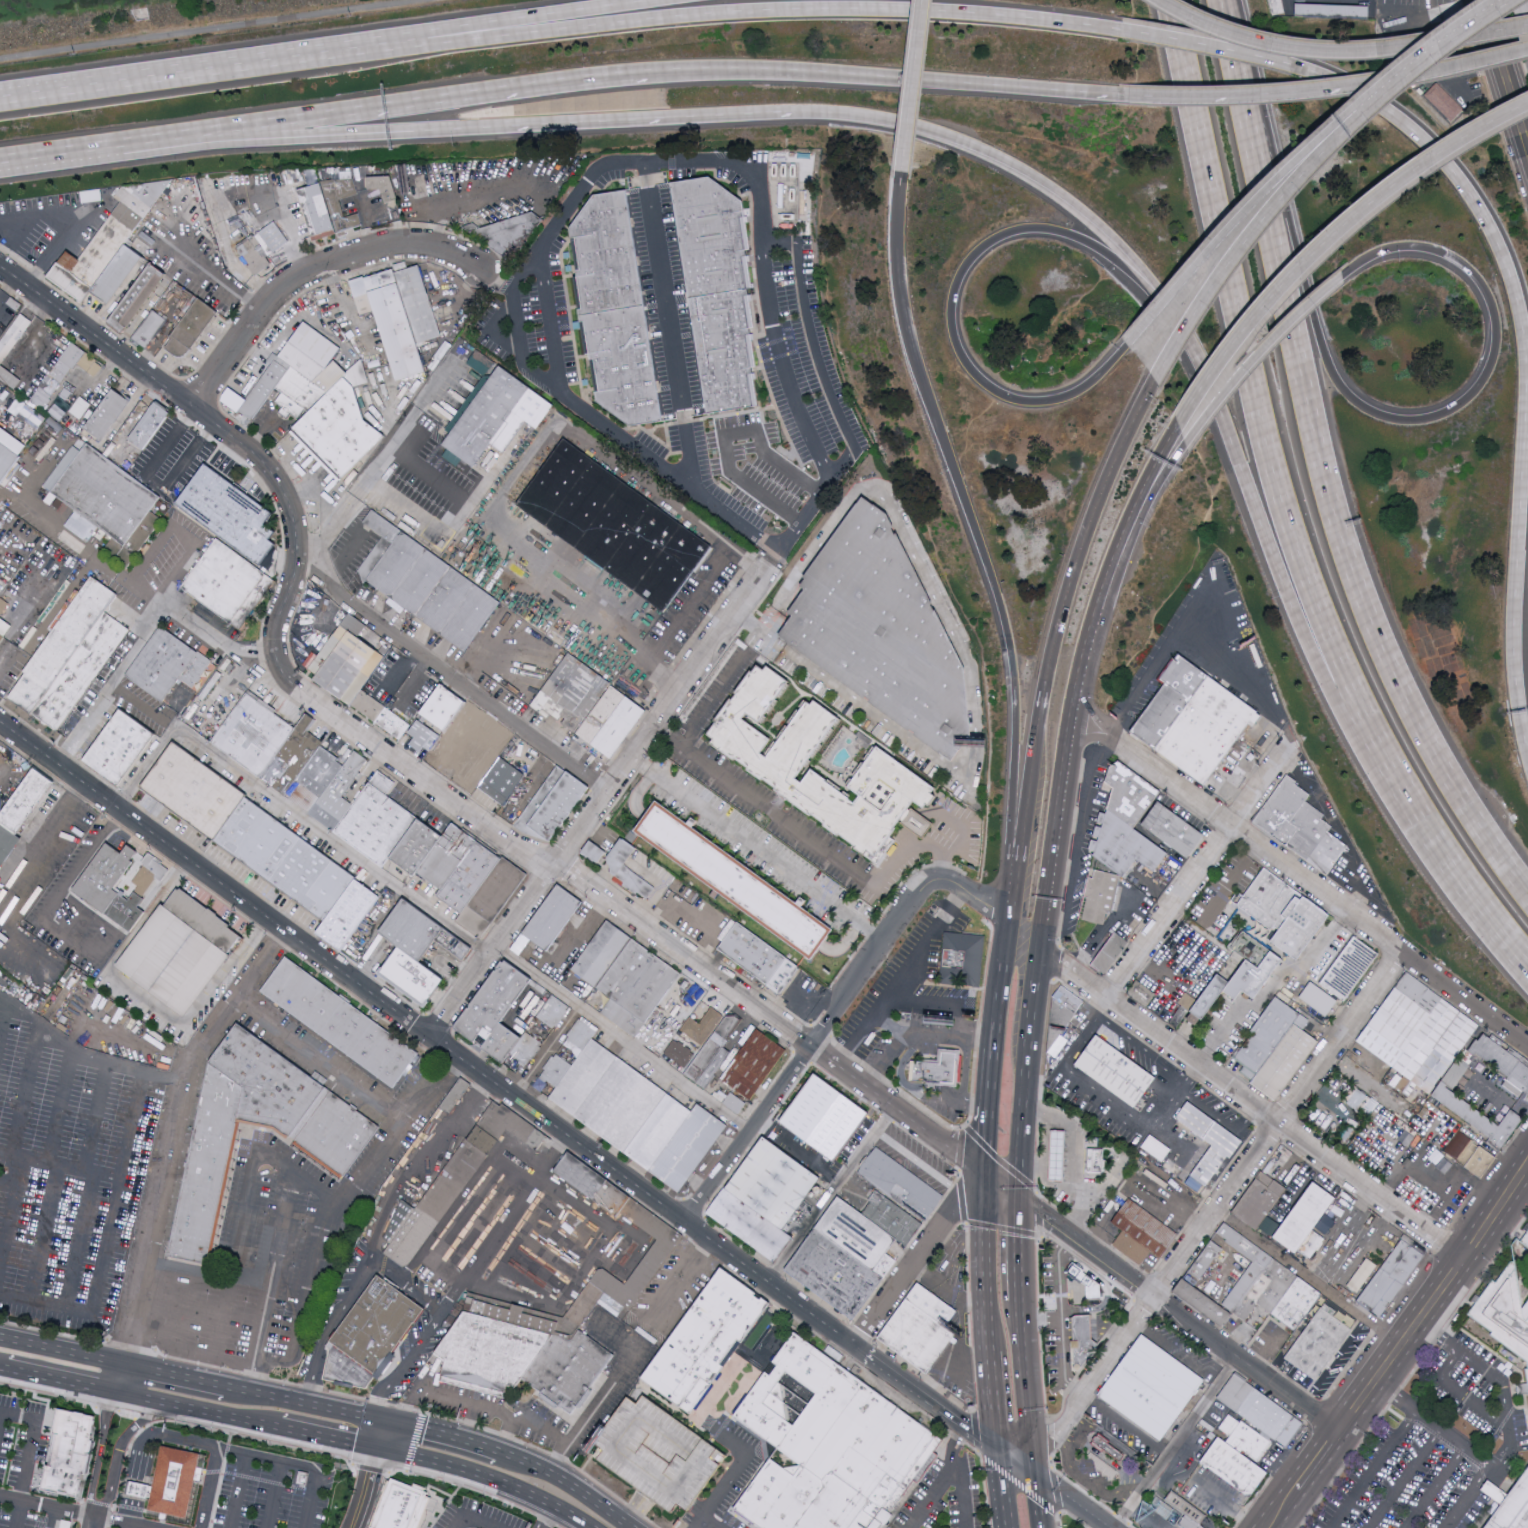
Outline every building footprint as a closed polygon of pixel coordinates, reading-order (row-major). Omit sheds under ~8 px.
[(1274,14),(1285,12),(1284,0),(1273,0),(1274,14)] [(1371,5),(1297,2),(1297,15),(1371,17),(1371,5)] [(1463,108),(1435,82),(1423,95),(1452,121),(1463,108)] [(354,179),(322,181),(321,178),(320,170),(353,166),(354,177),(354,179)] [(721,411),(710,412),(701,357),(692,296),(683,235),(674,179),(703,174),(711,173),(713,174),(719,178),(747,199),(749,214),(744,215),(748,235),(751,254),(746,254),(753,292),(749,293),(749,296),(755,332),(750,333),(754,357),(757,372),(752,372),(759,406),(721,411)] [(396,200),(383,204),(380,192),(366,192),(366,178),(389,177),(396,200)] [(341,200),(346,217),(356,214),(360,213),(363,226),(356,228),(339,234),(322,181),(354,179),(355,183),(359,194),(355,196),(341,200)] [(339,234),(320,239),(314,240),(314,239),(298,188),(322,181),(339,234)] [(156,240),(145,256),(144,255),(125,242),(126,241),(136,226),(143,216),(116,198),(121,188),(137,184),(158,200),(154,207),(166,215),(163,222),(167,226),(156,240)] [(646,297),(656,357),(660,384),(666,418),(663,418),(663,423),(661,423),(632,427),(620,419),(600,404),(598,403),(592,358),(591,355),(586,355),(578,297),(575,274),(578,273),(572,236),(570,226),(598,191),(629,187),(637,236),(646,297)] [(136,226),(126,241),(125,242),(114,259),(92,289),(84,302),(83,302),(82,302),(53,280),(47,276),(53,268),(67,250),(80,259),(93,241),(113,213),(114,212),(136,226)] [(531,212),(469,232),(511,263),(542,221),(531,212)] [(259,233),(276,221),(288,239),(290,242),(267,258),(272,266),(257,278),(254,277),(248,265),(243,259),(236,247),(259,233)] [(144,255),(114,296),(109,302),(108,302),(92,289),(114,259),(125,242),(144,255)] [(144,301),(122,331),(114,324),(107,319),(114,310),(120,301),(151,259),(166,271),(144,301)] [(443,336),(420,345),(417,339),(404,299),(396,272),(417,265),(420,264),(431,299),(443,336)] [(396,272),(404,299),(417,339),(420,345),(424,360),(427,370),(418,373),(396,379),(391,360),(376,310),(361,315),(356,301),(356,299),(350,281),(356,279),(394,268),(396,272)] [(186,355),(176,355),(175,355),(165,347),(175,333),(196,301),(199,297),(203,301),(219,311),(186,355)] [(169,321),(148,351),(132,339),(153,310),(169,321)] [(15,389),(0,377),(0,341),(20,313),(34,321),(2,363),(1,365),(14,374),(22,363),(24,359),(31,363),(33,364),(15,389)] [(318,361),(327,367),(333,360),(339,355),(345,360),(353,368),(353,372),(347,377),(328,393),(296,369),(294,367),(286,361),(280,356),(290,340),(296,345),(318,361)] [(54,401),(45,411),(30,402),(54,368),(58,363),(72,343),(88,353),(81,361),(79,363),(73,370),(54,395),(52,399),(54,401)] [(253,422),(251,425),(249,422),(236,411),(236,410),(279,361),(279,360),(280,361),(294,367),(278,388),(253,422)] [(328,393),(309,411),(305,410),(297,422),(295,425),(291,422),(281,414),(286,408),(276,402),(285,394),(278,388),(294,367),(296,369),(328,393)] [(498,367),(441,446),(472,467),(489,444),(501,453),(525,421),(536,429),(553,406),(498,367)] [(358,463),(340,481),(297,433),(292,428),(297,424),(299,422),(347,377),(355,383),(357,392),(365,420),(367,421),(387,435),(358,463)] [(114,423),(101,441),(85,428),(88,424),(90,421),(113,387),(115,388),(131,399),(115,421),(114,423)] [(85,428),(78,436),(62,424),(61,423),(74,406),(80,398),(91,405),(84,415),(90,421),(88,424),(85,428)] [(143,398),(153,405),(157,399),(167,408),(171,411),(172,411),(171,412),(145,450),(131,438),(127,443),(116,433),(135,408),(143,398)] [(63,400),(74,406),(61,423),(54,418),(47,413),(54,401),(60,404),(63,400)] [(37,428),(45,417),(25,403),(17,414),(37,428)] [(783,515),(780,518),(734,485),(733,479),(724,423),(763,417),(770,416),(771,417),(776,451),(777,458),(782,460),(785,461),(782,465),(782,466),(800,478),(806,482),(783,515)] [(80,432),(98,448),(104,441),(86,425),(80,432)] [(122,464),(127,454),(132,457),(130,461),(134,463),(140,450),(117,439),(108,457),(122,464)] [(676,601),(667,613),(662,610),(650,601),(601,566),(567,541),(540,522),(516,504),(534,480),(540,472),(565,439),(600,464),(622,480),(662,508),(706,540),(715,547),(676,601)] [(20,455),(0,484),(0,440),(20,455)] [(165,520),(147,545),(130,569),(116,559),(103,549),(105,545),(111,537),(100,528),(89,544),(64,526),(76,511),(55,494),(52,492),(55,487),(57,485),(87,443),(143,484),(161,496),(150,511),(165,520)] [(277,544),(261,566),(237,548),(232,544),(176,503),(176,502),(190,484),(205,463),(233,483),(237,486),(274,513),(266,523),(276,530),(271,539),(277,543),(277,544)] [(967,748),(955,763),(906,727),(897,721),(845,683),(815,661),(784,638),(781,636),(784,632),(796,614),(792,611),(799,600),(807,588),(802,583),(835,539),(844,526),(866,495),(892,512),(904,537),(905,538),(935,599),(966,659),(966,660),(970,668),(974,720),(976,736),(967,748)] [(403,531),(395,543),(367,581),(364,586),(359,573),(359,572),(359,571),(381,544),(380,543),(378,532),(364,522),(374,509),(403,531)] [(481,632),(466,653),(420,619),(398,604),(367,581),(395,543),(403,531),(419,542),(419,543),(480,587),(501,603),(502,603),(481,632)] [(238,616),(231,625),(204,605),(181,588),(213,544),(217,538),(226,544),(237,552),(268,575),(246,605),(238,616)] [(57,683),(35,715),(8,698),(28,668),(56,628),(71,607),(92,577),(117,594),(117,596),(109,606),(67,668),(57,683)] [(360,694),(351,706),(317,683),(317,673),(310,670),(313,665),(351,613),(359,620),(367,626),(360,636),(386,657),(381,665),(360,694)] [(80,702),(61,729),(57,733),(57,734),(51,729),(35,717),(57,687),(71,667),(108,615),(117,621),(131,631),(117,651),(106,667),(100,675),(80,702)] [(4,638),(0,643),(0,619),(11,627),(3,637),(4,638)] [(211,666),(195,693),(178,683),(163,704),(126,677),(133,667),(161,627),(178,638),(213,663),(211,666)] [(377,726),(376,726),(360,714),(351,708),(360,696),(382,665),(393,649),(403,657),(398,664),(374,698),(388,709),(377,726)] [(603,697),(584,724),(577,733),(565,724),(561,721),(552,715),(549,720),(542,714),(532,706),(542,692),(561,663),(569,652),(583,663),(602,676),(612,683),(603,697)] [(1183,718),(1160,751),(1149,742),(1135,732),(1145,719),(1148,714),(1171,683),(1164,678),(1179,657),(1181,655),(1185,655),(1188,657),(1209,673),(1214,676),(1209,683),(1183,718)] [(876,748),(934,789),(931,794),(935,798),(929,807),(926,805),(923,809),(913,802),(907,810),(909,812),(911,810),(932,825),(922,840),(900,824),(901,822),(900,820),(893,829),(895,830),(889,838),(893,841),(876,865),(855,851),(857,848),(839,835),(837,837),(823,827),(825,825),(811,815),(810,817),(775,791),(776,789),(762,779),(761,781),(747,771),(748,769),(734,759),(733,761),(710,745),(714,740),(707,736),(717,723),(715,721),(730,700),(732,701),(737,695),(735,694),(750,673),(752,674),(757,667),(763,671),(766,667),(787,683),(759,723),(746,714),(741,720),(769,741),(759,755),(766,760),(806,703),(810,706),(813,701),(837,719),(795,779),(801,785),(811,771),(825,781),(824,783),(848,800),(847,800),(854,805),(860,797),(847,788),(876,748)] [(1265,717),(1259,726),(1254,723),(1214,779),(1210,785),(1208,788),(1197,779),(1160,751),(1183,718),(1209,683),(1214,676),(1267,715),(1265,717)] [(451,725),(446,733),(435,725),(421,715),(420,714),(421,714),(443,683),(468,701),(451,725)] [(639,723),(614,761),(603,753),(578,735),(586,724),(603,700),(612,686),(648,710),(639,723)] [(298,730),(262,780),(239,763),(212,742),(223,727),(239,705),(248,693),(248,690),(278,712),(276,713),(293,726),(298,730)] [(482,786),(474,797),(458,786),(452,781),(458,772),(432,753),(446,733),(451,725),(468,701),(470,698),(481,707),(506,724),(519,735),(483,786),(482,786)] [(157,734),(119,787),(118,787),(82,760),(106,728),(118,711),(120,708),(147,728),(157,734)] [(413,726),(401,744),(376,726),(377,726),(388,709),(412,725),(413,726)] [(322,748),(300,778),(294,787),(286,797),(272,787),(262,780),(298,730),(300,726),(307,715),(316,720),(311,726),(308,731),(324,744),(322,748)] [(436,733),(423,751),(421,750),(412,745),(419,732),(414,729),(416,725),(418,721),(421,722),(425,725),(436,733)] [(247,798),(240,807),(216,841),(215,842),(179,816),(143,789),(141,787),(174,741),(179,745),(238,788),(240,789),(248,795),(247,798)] [(345,768),(336,781),(331,787),(318,805),(310,816),(300,810),(290,803),(299,790),(295,787),(294,787),(300,778),(322,748),(339,761),(338,763),(345,768)] [(373,766),(361,783),(360,785),(356,783),(353,787),(350,790),(345,787),(336,781),(345,768),(355,753),(361,756),(373,766)] [(521,785),(503,809),(482,792),(480,791),(482,788),(484,786),(503,759),(527,776),(521,785)] [(1149,814),(1138,829),(1113,811),(1120,790),(1109,782),(1110,780),(1114,765),(1128,765),(1147,779),(1149,781),(1165,793),(1149,814)] [(591,787),(551,845),(543,842),(525,836),(514,827),(543,789),(546,785),(559,767),(587,785),(591,787)] [(14,851),(0,871),(0,814),(18,790),(34,768),(54,782),(49,790),(15,834),(22,840),(14,851)] [(420,820),(400,847),(391,860),(384,870),(361,853),(354,848),(335,834),(361,796),(368,787),(378,772),(397,784),(395,786),(388,796),(420,820)] [(1332,874),(1330,877),(1278,839),(1271,834),(1256,823),(1271,803),(1289,778),(1290,777),(1292,778),(1300,783),(1298,785),(1313,796),(1308,802),(1327,816),(1324,819),(1331,824),(1336,827),(1331,832),(1331,833),(1340,839),(1352,847),(1332,874)] [(357,880),(336,909),(326,923),(307,909),(301,905),(240,859),(226,849),(216,841),(240,807),(247,798),(301,838),(315,848),(357,880)] [(661,799),(838,928),(816,959),(640,830),(661,799)] [(1206,840),(1193,860),(1166,840),(1150,829),(1145,826),(1149,819),(1162,801),(1209,836),(1206,840)] [(335,834),(310,816),(318,805),(342,822),(335,834)] [(1172,854),(1159,873),(1150,866),(1141,860),(1127,879),(1097,856),(1103,841),(1113,811),(1138,829),(1150,838),(1153,840),(1172,854)] [(445,837),(438,847),(422,868),(418,873),(415,878),(391,860),(400,847),(420,820),(422,821),(445,837)] [(476,847),(444,892),(422,876),(418,873),(422,868),(438,847),(445,837),(454,825),(479,843),(476,847)] [(635,849),(623,866),(614,878),(601,867),(616,845),(621,838),(630,845),(635,849)] [(601,858),(596,865),(579,852),(585,846),(588,841),(595,845),(601,850),(606,853),(601,858)] [(469,908),(464,915),(453,908),(439,898),(444,892),(476,847),(479,843),(483,845),(485,846),(504,860),(483,889),(469,908)] [(121,855),(127,846),(138,854),(113,890),(128,902),(138,888),(131,883),(143,865),(140,864),(148,853),(170,870),(158,886),(155,884),(143,900),(137,909),(142,911),(145,913),(130,934),(127,932),(73,892),(107,844),(121,855)] [(484,939),(482,942),(458,924),(464,915),(469,908),(483,889),(504,860),(506,857),(530,876),(507,907),(484,939)] [(653,887),(644,900),(613,879),(614,878),(623,866),(653,887)] [(1306,900),(1301,908),(1296,906),(1287,917),(1293,920),(1282,934),(1276,930),(1274,933),(1272,932),(1267,929),(1238,908),(1244,900),(1268,869),(1271,872),(1308,897),(1306,900)] [(1110,913),(1105,912),(1102,926),(1081,921),(1087,896),(1084,895),(1087,878),(1091,879),(1094,870),(1119,876),(1110,913)] [(362,926),(344,952),(318,935),(326,923),(336,909),(357,880),(362,883),(382,898),(375,908),(362,926)] [(583,906),(549,954),(544,951),(523,935),(544,907),(544,906),(559,886),(585,904),(583,906)] [(219,971),(184,1019),(181,1017),(122,972),(120,970),(116,967),(120,962),(160,910),(178,887),(180,889),(207,910),(241,936),(242,937),(241,939),(219,971)] [(1312,900),(1332,914),(1335,916),(1332,920),(1330,924),(1332,927),(1335,929),(1332,933),(1316,956),(1309,951),(1303,961),(1302,961),(1276,942),(1282,934),(1293,920),(1287,917),(1296,906),(1301,908),(1306,900),(1308,897),(1312,900)] [(423,920),(404,946),(388,934),(407,908),(410,904),(416,908),(423,912),(427,915),(423,920)] [(1271,961),(1254,984),(1250,982),(1248,985),(1239,978),(1233,985),(1221,976),(1229,961),(1230,960),(1211,947),(1204,942),(1211,933),(1232,904),(1267,929),(1261,938),(1268,942),(1264,951),(1272,957),(1273,958),(1272,960),(1271,961)] [(404,946),(423,923),(428,916),(475,951),(464,966),(435,945),(424,962),(434,969),(452,981),(442,996),(440,995),(433,1005),(423,998),(386,972),(388,969),(393,962),(404,946)] [(605,981),(599,991),(573,973),(577,967),(605,927),(608,922),(634,940),(615,967),(605,981)] [(790,960),(787,963),(785,966),(770,986),(741,966),(726,955),(719,950),(726,941),(740,924),(787,958),(790,960)] [(1193,962),(1188,968),(1180,962),(1165,951),(1180,928),(1206,945),(1193,962)] [(979,989),(962,987),(962,979),(956,978),(955,986),(938,984),(943,933),(984,937),(979,989)] [(1102,977),(1089,967),(1114,934),(1127,943),(1102,977)] [(1380,960),(1349,1004),(1333,993),(1324,987),(1333,975),(1342,960),(1357,938),(1383,956),(1380,960)] [(645,1028),(636,1040),(619,1028),(606,1018),(598,1013),(605,1003),(610,997),(605,995),(599,991),(605,981),(615,967),(634,940),(666,963),(671,967),(682,975),(666,998),(645,1028)] [(285,957),(260,992),(392,1089),(417,1055),(285,957)] [(787,991),(784,995),(770,986),(785,966),(787,963),(790,960),(798,965),(801,967),(801,972),(787,991)] [(524,1040),(504,1065),(485,1051),(455,1030),(455,1029),(484,990),(500,968),(505,961),(515,968),(534,982),(503,1025),(509,1029),(524,1040)] [(1406,973),(1355,1042),(1402,1076),(1394,1088),(1407,1098),(1415,1086),(1428,1095),(1477,1025),(1406,973)] [(1212,1015),(1207,1022),(1195,1013),(1212,989),(1221,976),(1233,985),(1212,1015)] [(1151,1008),(1149,1010),(1129,995),(1139,982),(1151,990),(1160,996),(1151,1008)] [(1324,987),(1333,993),(1349,1004),(1335,1021),(1334,1023),(1333,1023),(1331,1021),(1321,1015),(1315,1022),(1314,1023),(1313,1022),(1306,1016),(1293,1007),(1298,997),(1306,1003),(1313,991),(1316,993),(1321,984),(1324,987)] [(1185,1023),(1179,1031),(1171,1024),(1172,1023),(1183,1008),(1179,1006),(1189,994),(1200,1002),(1185,1023)] [(572,1011),(559,1029),(559,1030),(557,1029),(556,1028),(555,1029),(550,1038),(545,1034),(537,1029),(534,1027),(545,1012),(555,998),(572,1011)] [(1293,1007),(1306,1016),(1302,1022),(1299,1026),(1273,1060),(1255,1083),(1243,1075),(1248,1067),(1236,1059),(1253,1035),(1262,1022),(1272,1008),(1280,998),(1293,1007)] [(710,1008),(698,1024),(689,1018),(679,1031),(700,1047),(722,1017),(710,1008)] [(711,1088),(708,1092),(701,1088),(685,1077),(721,1027),(727,1019),(732,1012),(744,1021),(739,1027),(728,1041),(731,1043),(727,1047),(725,1049),(727,1051),(733,1055),(727,1063),(711,1088)] [(594,1040),(585,1053),(566,1041),(577,1028),(585,1019),(597,1028),(600,1031),(594,1040)] [(1295,1083),(1280,1103),(1273,1098),(1254,1085),(1255,1083),(1273,1060),(1299,1026),(1324,1044),(1295,1083)] [(1253,1035),(1236,1059),(1231,1066),(1218,1057),(1240,1027),(1253,1035)] [(169,1259),(216,1269),(245,1127),(280,1133),(345,1186),(382,1135),(243,1029),(213,1066),(169,1259)] [(764,1088),(753,1103),(731,1088),(727,1086),(722,1082),(727,1074),(757,1031),(788,1051),(790,1052),(788,1055),(764,1088)] [(1473,1057),(1473,1056),(1478,1059),(1479,1058),(1507,1078),(1505,1080),(1526,1094),(1527,1091),(1527,1062),(1491,1035),(1488,1039),(1482,1035),(1477,1042),(1475,1040),(1467,1052),(1473,1057)] [(544,1051),(536,1064),(532,1062),(527,1070),(519,1065),(520,1062),(514,1058),(531,1036),(544,1047),(542,1049),(544,1051)] [(1074,1066),(1095,1036),(1155,1080),(1133,1110),(1074,1066)] [(619,1058),(606,1077),(597,1089),(576,1119),(550,1102),(559,1089),(578,1063),(585,1053),(594,1040),(606,1049),(619,1058)] [(663,1054),(672,1040),(676,1043),(677,1042),(682,1045),(681,1047),(684,1049),(685,1047),(690,1051),(689,1052),(693,1055),(683,1069),(663,1054)] [(578,1063),(558,1089),(552,1097),(546,1093),(549,1090),(552,1086),(549,1083),(547,1086),(546,1085),(541,1081),(545,1075),(547,1073),(545,1071),(544,1070),(545,1069),(563,1052),(578,1063)] [(963,1052),(960,1086),(924,1087),(924,1086),(924,1083),(910,1084),(910,1063),(940,1062),(941,1052),(963,1052)] [(669,1096),(667,1098),(631,1150),(626,1156),(618,1150),(607,1142),(576,1119),(597,1089),(606,1077),(619,1058),(659,1089),(667,1094),(669,1096)] [(831,1161),(777,1123),(812,1074),(839,1094),(854,1105),(866,1114),(856,1126),(831,1161)] [(1510,1111),(1498,1127),(1444,1088),(1446,1086),(1441,1082),(1431,1097),(1488,1139),(1486,1144),(1498,1152),(1501,1148),(1501,1149),(1522,1120),(1510,1111)] [(1349,1103),(1357,1109),(1360,1105),(1372,1113),(1379,1103),(1358,1088),(1349,1103)] [(745,1104),(737,1115),(721,1104),(729,1093),(745,1104)] [(667,1152),(651,1174),(626,1156),(631,1150),(667,1098),(669,1096),(694,1114),(669,1149),(667,1152)] [(491,1102),(499,1107),(501,1104),(545,1136),(534,1152),(505,1131),(408,1265),(401,1268),(383,1254),(389,1245),(382,1240),(383,1238),(401,1200),(414,1210),(491,1102)] [(1246,1144),(1234,1160),(1231,1158),(1213,1184),(1209,1190),(1192,1177),(1213,1151),(1215,1149),(1213,1148),(1209,1144),(1179,1121),(1191,1103),(1213,1119),(1247,1144),(1246,1144)] [(715,1149),(681,1196),(668,1186),(651,1174),(667,1152),(669,1149),(694,1114),(700,1106),(728,1127),(730,1128),(728,1131),(715,1149)] [(1061,1183),(1048,1182),(1050,1132),(1064,1133),(1061,1183)] [(1501,1160),(1484,1182),(1456,1162),(1445,1154),(1454,1142),(1456,1140),(1462,1132),(1476,1142),(1501,1160)] [(782,1231),(724,1190),(762,1138),(819,1179),(782,1231)] [(910,1173),(947,1199),(941,1208),(936,1215),(927,1208),(910,1195),(899,1186),(891,1200),(859,1174),(876,1149),(910,1173)] [(1102,1149),(1102,1175),(1087,1175),(1087,1149),(1102,1149)] [(553,1172),(615,1218),(619,1214),(656,1241),(624,1286),(602,1270),(597,1271),(562,1318),(552,1315),(550,1322),(557,1323),(555,1333),(569,1337),(572,1336),(596,1304),(620,1321),(683,1238),(567,1153),(553,1172)] [(1274,1214),(1260,1235),(1236,1215),(1243,1205),(1266,1174),(1274,1180),(1290,1190),(1280,1205),(1274,1214)] [(1303,1254),(1300,1257),(1277,1241),(1302,1204),(1317,1183),(1335,1196),(1341,1201),(1339,1204),(1335,1210),(1318,1234),(1303,1254)] [(724,1190),(782,1231),(791,1239),(773,1263),(706,1214),(724,1189),(724,1190)] [(911,1248),(910,1250),(900,1242),(881,1227),(864,1214),(868,1208),(879,1193),(891,1200),(904,1208),(910,1212),(928,1224),(911,1248)] [(888,1281),(857,1324),(851,1319),(790,1274),(787,1272),(789,1270),(790,1269),(833,1209),(840,1199),(850,1206),(854,1209),(881,1227),(900,1242),(880,1269),(877,1274),(888,1281)] [(1179,1237),(1160,1261),(1150,1253),(1139,1267),(1110,1246),(1120,1233),(1109,1224),(1128,1199),(1179,1237)] [(1282,1225),(1269,1216),(1260,1228),(1273,1237),(1282,1225)] [(1302,1279),(1275,1315),(1273,1317),(1260,1309),(1247,1326),(1235,1319),(1229,1327),(1226,1332),(1219,1327),(1215,1324),(1175,1296),(1185,1281),(1214,1301),(1225,1309),(1256,1266),(1256,1265),(1218,1237),(1227,1225),(1275,1259),(1283,1266),(1302,1279)] [(1303,1254),(1318,1234),(1328,1241),(1315,1262),(1303,1254)] [(1521,1245),(1527,1235),(1527,1363),(1518,1357),(1490,1337),(1493,1335),(1479,1325),(1468,1317),(1492,1284),(1496,1285),(1513,1264),(1513,1263),(1511,1248),(1516,1241),(1517,1242),(1521,1245)] [(1214,1266),(1203,1283),(1190,1274),(1196,1266),(1213,1242),(1214,1243),(1225,1251),(1214,1266)] [(1396,1306),(1386,1320),(1361,1303),(1388,1265),(1396,1253),(1404,1242),(1430,1259),(1426,1264),(1396,1306)] [(1377,1264),(1366,1257),(1348,1287),(1359,1293),(1377,1264)] [(1093,1303),(1089,1303),(1090,1290),(1069,1275),(1075,1267),(1076,1266),(1077,1267),(1093,1279),(1103,1287),(1103,1303),(1093,1303)] [(756,1331),(745,1346),(742,1343),(730,1359),(724,1367),(728,1369),(711,1393),(693,1418),(670,1401),(659,1393),(643,1381),(669,1346),(680,1332),(724,1271),(729,1274),(774,1306),(756,1331)] [(377,1276),(423,1311),(414,1324),(413,1324),(366,1390),(323,1380),(329,1349),(326,1347),(329,1342),(330,1343),(377,1276)] [(1304,1326),(1298,1335),(1287,1326),(1275,1318),(1273,1317),(1275,1315),(1302,1279),(1325,1296),(1304,1326)] [(960,1314),(948,1329),(911,1303),(909,1301),(911,1298),(921,1286),(960,1314)] [(577,1331),(612,1356),(588,1390),(590,1391),(589,1393),(591,1394),(580,1409),(578,1408),(577,1409),(575,1408),(570,1415),(558,1407),(557,1409),(555,1408),(554,1410),(540,1398),(541,1397),(539,1396),(540,1393),(521,1379),(513,1389),(506,1387),(504,1397),(439,1381),(444,1362),(433,1354),(462,1313),(466,1298),(473,1300),(473,1301),(510,1311),(512,1305),(523,1308),(522,1314),(550,1322),(557,1323),(555,1333),(569,1337),(568,1340),(570,1340),(577,1331)] [(948,1329),(949,1330),(959,1337),(930,1378),(912,1364),(881,1341),(888,1330),(909,1301),(911,1303),(948,1329)] [(1336,1361),(1320,1385),(1287,1362),(1313,1326),(1328,1306),(1336,1311),(1340,1314),(1337,1318),(1347,1326),(1356,1332),(1336,1361)] [(1077,1374),(1073,1371),(1071,1315),(1091,1314),(1092,1339),(1097,1343),(1077,1374)] [(892,1517),(884,1527),(757,1527),(732,1510),(777,1450),(769,1444),(732,1417),(764,1374),(769,1377),(776,1367),(771,1363),(793,1333),(943,1441),(933,1453),(937,1457),(893,1519),(892,1517)] [(1191,1409),(1186,1416),(1155,1393),(1149,1389),(1122,1368),(1145,1338),(1154,1344),(1209,1383),(1208,1385),(1212,1388),(1213,1389),(1200,1409),(1191,1409)] [(1186,1416),(1164,1445),(1155,1439),(1099,1398),(1106,1389),(1122,1368),(1149,1389),(1155,1393),(1186,1416)] [(1292,1448),(1289,1452),(1284,1448),(1276,1442),(1219,1400),(1229,1388),(1237,1377),(1252,1388),(1276,1404),(1307,1426),(1292,1448)] [(647,1394),(727,1452),(726,1454),(729,1456),(723,1464),(725,1465),(692,1511),(682,1504),(675,1513),(648,1494),(590,1452),(631,1396),(641,1403),(647,1394)] [(57,1408),(94,1416),(89,1438),(93,1439),(86,1473),(81,1472),(76,1496),(40,1489),(46,1464),(48,1464),(55,1433),(52,1432),(57,1408)] [(1221,1432),(1235,1414),(1276,1445),(1274,1448),(1260,1467),(1235,1449),(1229,1445),(1233,1440),(1221,1432)] [(1272,1476),(1255,1501),(1216,1473),(1205,1466),(1216,1450),(1216,1449),(1222,1440),(1234,1449),(1272,1476)] [(200,1455),(187,1518),(146,1510),(148,1501),(132,1497),(125,1496),(128,1482),(135,1484),(152,1487),(160,1447),(200,1455)] [(1501,1508),(1527,1471),(1527,1527),(1486,1527),(1501,1508)] [(427,1517),(423,1527),(372,1527),(376,1518),(391,1481),(415,1489),(416,1487),(428,1491),(428,1492),(430,1496),(434,1501),(428,1514),(427,1517)] [(1210,1520),(1203,1527),(1179,1527),(1159,1516),(1156,1518),(1141,1527),(1146,1510),(1147,1505),(1155,1508),(1156,1507),(1160,1499),(1167,1504),(1174,1493),(1197,1510),(1210,1520)]
